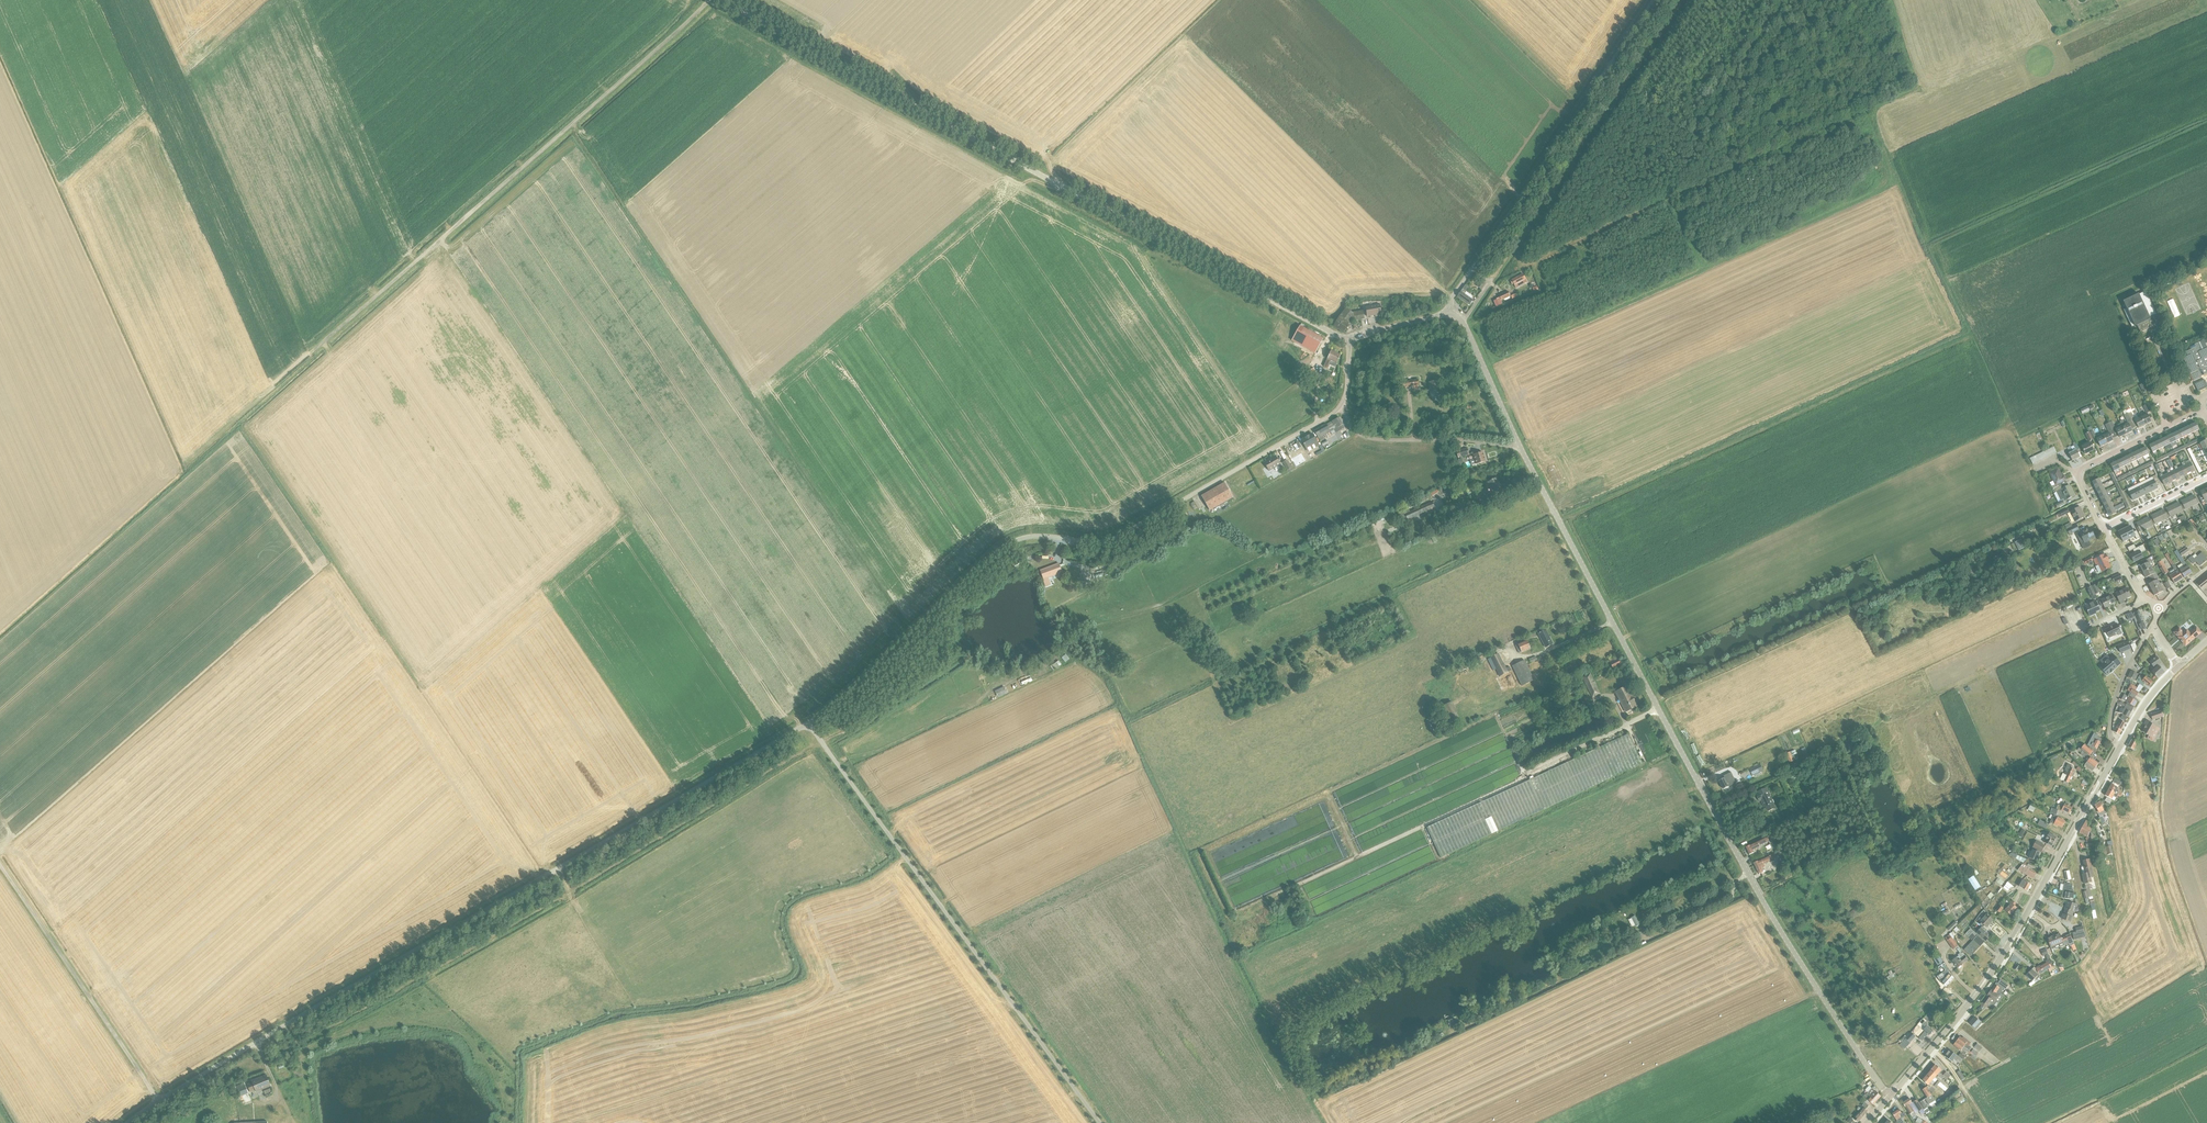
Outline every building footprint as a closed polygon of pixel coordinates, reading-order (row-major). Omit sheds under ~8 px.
[(1514,284),(1514,285),(1516,288),(1526,283),(1522,275),(1512,280),(1510,281),(1512,285),(1514,284)] [(1481,279),(1477,286),(1482,290),(1486,283),(1481,279)] [(1471,296),(1467,292),(1469,289),(1467,288),(1469,286),(1466,284),(1457,296),(1470,304),(1472,300),(1470,299),(1471,297),(1471,296)] [(1499,295),(1499,297),(1496,299),(1499,306),(1503,304),(1501,301),(1510,296),(1508,291),(1499,295)] [(2132,328),(2137,325),(2140,333),(2156,326),(2158,329),(2166,325),(2160,312),(2157,314),(2146,291),(2123,302),(2127,309),(2124,310),(2132,328)] [(1366,307),(1367,316),(1375,315),(1375,317),(1381,316),(1379,305),(1366,307)] [(1354,321),(1364,319),(1363,311),(1352,313),(1346,308),(1340,317),(1334,327),(1343,332),(1349,323),(1351,324),(1354,321)] [(1292,341),(1315,354),(1323,340),(1300,327),(1292,341)] [(2199,352),(2195,344),(2190,347),(2191,350),(2186,352),(2188,356),(2183,358),(2190,374),(2194,381),(2201,377),(2205,375),(2206,374),(2206,349),(2199,352)] [(1328,359),(1325,366),(1328,368),(1330,364),(1332,365),(1335,367),(1337,364),(1341,355),(1332,351),(1328,359)] [(1314,368),(1308,371),(1311,377),(1317,374),(1314,368)] [(1401,388),(1418,386),(1418,379),(1400,382),(1401,388)] [(2199,392),(2206,388),(2206,384),(2205,380),(2195,384),(2199,392)] [(1430,383),(1432,396),(1441,395),(1440,382),(1430,383)] [(2143,414),(2140,415),(2145,425),(2151,422),(2148,414),(2144,416),(2143,414)] [(2145,425),(2140,415),(2137,416),(2139,419),(2135,421),(2139,428),(2145,425)] [(1319,437),(1330,431),(1332,434),(1335,432),(1336,433),(1345,428),(1339,418),(1327,424),(1315,431),(1317,435),(1318,435),(1319,437)] [(2120,422),(2120,423),(2126,435),(2132,432),(2128,424),(2125,425),(2123,420),(2120,422)] [(2120,438),(2126,435),(2120,423),(2117,425),(2119,428),(2116,430),(2120,438)] [(2196,423),(2190,426),(2193,432),(2199,430),(2196,423)] [(2190,426),(2184,428),(2188,435),(2193,432),(2190,426)] [(2184,428),(2178,431),(2182,438),(2188,435),(2184,428)] [(2101,432),(2107,444),(2113,441),(2109,433),(2106,435),(2104,431),(2101,432)] [(2178,431),(2173,434),(2176,441),(2182,438),(2178,431)] [(2107,444),(2101,432),(2102,434),(2099,435),(2101,437),(2097,439),(2101,447),(2107,444)] [(1303,444),(1304,445),(1306,448),(1317,442),(1312,434),(1302,440),(1303,444)] [(2173,434),(2167,437),(2170,444),(2176,441),(2173,434)] [(2167,437),(2161,440),(2164,447),(2170,444),(2167,437)] [(2161,440),(2155,443),(2158,450),(2164,447),(2161,440)] [(2082,447),(2086,454),(2094,450),(2090,443),(2082,447)] [(2158,450),(2155,443),(2149,446),(2153,452),(2158,450)] [(2077,444),(2074,446),(2071,447),(2073,452),(2069,454),(2073,461),(2080,457),(2077,452),(2080,451),(2077,444)] [(2054,447),(2048,450),(2051,456),(2057,453),(2054,447)] [(2146,447),(2140,450),(2143,457),(2149,454),(2146,447)] [(1456,451),(1458,457),(1469,454),(1467,448),(1456,451)] [(2039,454),(2042,460),(2051,456),(2048,450),(2045,451),(2039,454)] [(2140,450),(2134,453),(2137,460),(2143,457),(2140,450)] [(1472,466),(1485,462),(1483,452),(1476,453),(1476,451),(1472,453),(1474,460),(1470,461),(1472,466)] [(2134,453),(2128,456),(2131,463),(2137,460),(2134,453)] [(2042,460),(2039,454),(2030,459),(2033,465),(2042,460)] [(1264,462),(1269,471),(1281,464),(1276,456),(1264,462)] [(2128,456),(2122,459),(2126,466),(2131,463),(2128,456)] [(2122,459),(2117,462),(2120,468),(2126,466),(2122,459)] [(1283,462),(1287,470),(1286,470),(1288,473),(1293,470),(1287,460),(1283,462)] [(2120,468),(2117,462),(2111,464),(2114,471),(2120,468)] [(2181,463),(2183,466),(2187,474),(2192,471),(2192,473),(2195,471),(2194,470),(2191,462),(2186,465),(2184,462),(2181,463)] [(2174,467),(2175,470),(2179,478),(2180,477),(2184,475),(2185,476),(2188,475),(2187,474),(2183,466),(2178,468),(2177,465),(2174,467)] [(2166,470),(2168,474),(2172,481),(2177,479),(2177,480),(2180,479),(2180,477),(2179,478),(2175,470),(2171,472),(2169,469),(2166,470)] [(2053,490),(2054,490),(2061,486),(2060,483),(2066,480),(2064,475),(2062,477),(2058,470),(2050,474),(2053,481),(2049,483),(2053,490)] [(2172,481),(2168,474),(2163,476),(2162,473),(2159,474),(2160,477),(2164,485),(2169,483),(2170,484),(2173,482),(2172,481)] [(2153,477),(2146,480),(2152,491),(2158,488),(2153,477)] [(1496,478),(1488,482),(1492,491),(1490,492),(1489,492),(1482,496),(1483,499),(1491,495),(1502,489),(1496,478)] [(2092,482),(2095,488),(2102,484),(2099,479),(2092,482)] [(2146,480),(2140,483),(2146,494),(2152,491),(2146,480)] [(1225,483),(1201,496),(1210,511),(1233,497),(1225,483)] [(2140,483),(2134,486),(2139,497),(2146,494),(2140,483)] [(2095,488),(2098,494),(2105,490),(2102,484),(2095,488)] [(2061,486),(2054,490),(2055,493),(2058,492),(2062,500),(2061,501),(2063,500),(2064,501),(2075,496),(2069,486),(2062,489),(2061,486)] [(2134,486),(2127,489),(2133,501),(2139,497),(2134,486)] [(2206,489),(2200,492),(2202,495),(2199,497),(2202,504),(2205,502),(2206,504),(2206,491),(2206,489)] [(2098,494),(2101,499),(2108,496),(2105,490),(2098,494)] [(2193,495),(2187,498),(2192,507),(2199,503),(2196,497),(2195,498),(2193,495)] [(2101,499),(2104,505),(2111,502),(2108,496),(2101,499)] [(2182,504),(2181,505),(2184,510),(2192,507),(2187,498),(2181,501),(2182,504)] [(1432,501),(1429,503),(1410,512),(1408,508),(1395,514),(1399,522),(1406,519),(1407,520),(1435,507),(1432,501)] [(2104,505),(2107,511),(2113,508),(2111,502),(2104,505)] [(2179,502),(2172,505),(2177,514),(2184,510),(2181,505),(2180,505),(2179,502)] [(2168,511),(2166,512),(2169,518),(2177,514),(2172,505),(2166,509),(2168,511)] [(2070,512),(2075,522),(2085,517),(2080,507),(2070,512)] [(2113,508),(2107,511),(2109,517),(2116,514),(2113,508)] [(2058,518),(2069,513),(2067,509),(2060,513),(2057,515),(2058,518)] [(2164,510),(2158,513),(2162,521),(2169,518),(2166,512),(2165,513),(2164,510)] [(2153,519),(2151,519),(2154,525),(2162,521),(2158,513),(2151,516),(2153,519)] [(1370,521),(1372,525),(1385,519),(1384,516),(1370,521)] [(2149,517),(2143,520),(2147,529),(2154,525),(2151,519),(2150,520),(2149,517)] [(2147,529),(2143,520),(2136,523),(2137,526),(2136,527),(2139,532),(2147,529)] [(2076,525),(2067,529),(2070,534),(2079,530),(2076,525)] [(2130,526),(2124,529),(2129,539),(2135,536),(2136,539),(2140,537),(2137,530),(2133,532),(2130,526)] [(2081,535),(2077,537),(2084,549),(2091,546),(2089,541),(2095,538),(2090,528),(2079,533),(2081,535)] [(2124,529),(2118,532),(2123,542),(2129,539),(2124,529)] [(2024,540),(2026,539),(2027,540),(2033,538),(2030,531),(2024,533),(2025,535),(2022,536),(2024,540)] [(2158,545),(2166,539),(2163,534),(2155,540),(2158,545)] [(2146,550),(2143,544),(2136,548),(2133,550),(2134,553),(2131,555),(2134,562),(2143,557),(2141,553),(2146,550)] [(2179,552),(2181,556),(2189,551),(2187,547),(2179,552)] [(2182,563),(2182,564),(2178,566),(2180,571),(2185,578),(2192,573),(2188,567),(2179,552),(2176,554),(2182,563)] [(2167,553),(2165,555),(2174,569),(2169,572),(2169,573),(2169,574),(2170,576),(2175,584),(2183,578),(2167,553)] [(2200,566),(2206,560),(2206,559),(2202,553),(2197,557),(2195,555),(2192,557),(2192,556),(2189,559),(2193,564),(2196,562),(2200,566)] [(2106,554),(2094,560),(2096,565),(2098,564),(2099,565),(2096,566),(2099,572),(2102,571),(2102,572),(2110,567),(2107,561),(2109,561),(2106,554)] [(2140,566),(2143,572),(2152,568),(2149,562),(2150,562),(2149,559),(2142,562),(2144,565),(2140,566)] [(1059,563),(1041,570),(1044,578),(1043,579),(1046,586),(1051,584),(1048,577),(1054,575),(1062,572),(1061,569),(1059,563)] [(2149,576),(2151,580),(2157,576),(2156,573),(2155,574),(2152,568),(2143,572),(2146,578),(2149,576)] [(1096,578),(1104,576),(1102,572),(1094,574),(1094,572),(1086,574),(1086,573),(1081,575),(1085,586),(1097,582),(1096,578)] [(2112,577),(2114,582),(2122,579),(2120,574),(2112,577)] [(2149,584),(2151,590),(2160,586),(2163,584),(2162,582),(2159,583),(2158,580),(2159,579),(2157,576),(2151,580),(2152,582),(2149,584)] [(2206,597),(2206,593),(2203,588),(2206,586),(2206,576),(2196,584),(2202,591),(2206,597)] [(2091,596),(2093,595),(2095,598),(2097,597),(2092,586),(2087,588),(2091,596)] [(2160,586),(2151,590),(2154,596),(2163,591),(2160,586)] [(2123,600),(2131,597),(2127,588),(2116,593),(2121,604),(2124,603),(2123,600)] [(2105,608),(2106,608),(2107,609),(2109,608),(2109,606),(2112,605),(2111,603),(2114,601),(2111,595),(2101,600),(2101,599),(2099,598),(2098,598),(2101,606),(2104,605),(2105,608)] [(2094,613),(2100,610),(2096,601),(2089,604),(2090,605),(2086,607),(2090,616),(2094,614),(2094,613)] [(2131,612),(2126,615),(2129,620),(2134,618),(2139,631),(2146,628),(2144,622),(2139,611),(2132,614),(2131,612)] [(2105,630),(2109,638),(2118,634),(2118,635),(2122,634),(2117,624),(2112,626),(2113,626),(2105,630)] [(2186,646),(2201,633),(2196,628),(2190,634),(2187,630),(2183,633),(2179,628),(2174,632),(2186,646)] [(1538,633),(1545,647),(1553,643),(1545,629),(1538,633)] [(1515,645),(1519,652),(1530,647),(1526,640),(1515,645)] [(2131,648),(2128,642),(2118,646),(2120,653),(2131,648)] [(1066,654),(1054,663),(1058,669),(1060,667),(1059,666),(1061,664),(1061,665),(1065,662),(1069,658),(1066,654)] [(1496,669),(1499,676),(1511,670),(1509,666),(1506,668),(1499,654),(1488,659),(1493,670),(1496,669)] [(2110,659),(2110,658),(2100,667),(2107,675),(2110,672),(2111,673),(2114,671),(2113,670),(2117,667),(2121,663),(2114,655),(2110,659)] [(2150,662),(2153,666),(2155,669),(2152,672),(2157,678),(2164,672),(2158,666),(2158,665),(2161,663),(2157,657),(2150,662)] [(1512,665),(1522,685),(1534,679),(1524,659),(1512,665)] [(1612,668),(1621,664),(1618,659),(1614,661),(1613,659),(1609,661),(1612,668)] [(2128,677),(2135,681),(2143,685),(2145,684),(2146,685),(2146,684),(2149,686),(2153,682),(2146,677),(2144,679),(2140,676),(2138,674),(2131,671),(2128,677)] [(1022,680),(1022,683),(1033,681),(1032,673),(1026,674),(1027,679),(1022,680)] [(1582,677),(1592,697),(1600,693),(1589,673),(1582,677)] [(994,691),(998,697),(1007,693),(1004,686),(994,691)] [(1615,692),(1619,700),(1621,699),(1627,711),(1636,706),(1626,686),(1615,692)] [(2124,694),(2121,700),(2127,702),(2127,703),(2134,707),(2135,707),(2137,702),(2136,701),(2137,699),(2134,697),(2135,695),(2137,696),(2139,693),(2132,689),(2130,692),(2128,696),(2124,694)] [(1557,694),(1565,713),(1574,709),(1566,690),(1557,694)] [(1441,707),(1446,717),(1450,727),(1461,722),(1451,702),(1441,707)] [(2128,717),(2134,707),(2127,703),(2124,709),(2122,707),(2118,713),(2122,714),(2123,714),(2128,717)] [(2165,710),(2161,711),(2151,715),(2152,720),(2163,716),(2164,716),(2165,710)] [(2114,732),(2119,735),(2125,723),(2122,721),(2123,720),(2122,719),(2114,732)] [(2157,727),(2146,721),(2144,725),(2146,725),(2142,732),(2146,734),(2148,736),(2149,735),(2151,737),(2157,727)] [(2102,740),(2098,737),(2099,736),(2094,733),(2088,745),(2093,750),(2094,747),(2097,749),(2102,740)] [(1427,827),(1440,858),(1498,831),(1543,810),(1581,792),(1613,777),(1642,764),(1628,734),(1599,747),(1566,762),(1531,779),(1530,779),(1533,777),(1533,776),(1530,777),(1530,778),(1529,778),(1529,780),(1484,801),(1427,827)] [(2139,743),(2141,740),(2137,738),(2138,737),(2135,735),(2128,747),(2135,751),(2138,747),(2136,746),(2138,743),(2139,743)] [(2085,744),(2081,749),(2090,755),(2093,751),(2085,744)] [(2079,748),(2077,750),(2081,754),(2081,755),(2086,759),(2088,756),(2086,754),(2079,748)] [(1795,750),(1790,752),(1786,754),(1790,763),(1799,758),(1795,750)] [(2085,765),(2092,772),(2099,764),(2091,758),(2085,765)] [(2076,769),(2079,772),(2082,769),(2076,763),(2074,765),(2077,768),(2076,769)] [(1750,769),(1753,776),(1762,771),(1759,764),(1750,769)] [(2063,783),(2067,785),(2075,770),(2071,768),(2071,766),(2068,764),(2065,771),(2068,772),(2067,776),(2064,774),(2061,779),(2064,781),(2063,783)] [(1719,781),(1723,789),(1729,786),(1728,783),(1731,782),(1731,781),(1734,780),(1731,773),(1724,777),(1725,778),(1719,781)] [(2115,794),(2117,795),(2121,797),(2122,794),(2116,791),(2118,788),(2112,784),(2109,790),(2115,794)] [(1766,807),(1768,811),(1776,808),(1767,788),(1757,792),(1758,793),(1756,794),(1759,801),(1761,800),(1765,807),(1766,807)] [(2112,799),(2115,794),(2109,790),(2105,796),(2112,799)] [(2098,818),(2102,824),(2105,822),(2102,816),(2106,814),(2101,806),(2102,805),(2100,802),(2094,805),(2099,813),(2098,813),(2100,817),(2098,818)] [(2052,808),(2050,813),(2053,814),(2054,815),(2058,816),(2060,811),(2060,810),(2064,812),(2064,811),(2069,814),(2072,808),(2065,804),(2063,807),(2058,805),(2056,810),(2052,808)] [(2054,815),(2050,822),(2054,824),(2054,825),(2058,827),(2058,825),(2062,827),(2065,821),(2058,817),(2058,816),(2054,815)] [(2049,825),(2040,820),(2038,824),(2046,829),(2049,825)] [(2086,821),(2082,828),(2091,834),(2092,837),(2091,837),(2092,841),(2092,842),(2098,841),(2093,830),(2093,829),(2088,826),(2090,823),(2086,821)] [(2087,842),(2092,841),(2091,837),(2092,837),(2091,834),(2082,828),(2079,833),(2087,837),(2088,837),(2088,838),(2086,838),(2087,842)] [(2044,843),(2048,845),(2051,847),(2053,843),(2054,843),(2057,838),(2049,833),(2044,843)] [(1768,837),(1758,842),(1746,848),(1750,855),(1754,853),(1753,851),(1760,847),(1760,846),(1770,842),(1768,837)] [(2042,852),(2045,846),(2036,841),(2033,847),(2042,852)] [(2104,854),(2107,853),(2108,855),(2113,853),(2112,848),(2113,847),(2112,843),(2109,843),(2109,846),(2102,848),(2104,854)] [(2033,850),(2029,858),(2037,862),(2041,853),(2033,850)] [(1763,853),(1752,858),(1754,862),(1765,857),(1763,853)] [(2027,860),(2027,859),(2012,853),(2009,855),(2024,863),(2024,864),(2027,866),(2034,869),(2036,866),(2029,863),(2030,860),(2028,859),(2027,860)] [(1774,854),(1758,861),(1754,863),(1759,874),(1764,872),(1762,869),(1765,867),(1764,864),(1770,861),(1771,862),(1775,861),(1773,858),(1776,857),(1774,854)] [(2090,859),(2085,861),(2087,871),(2085,871),(2086,874),(2083,874),(2085,884),(2089,883),(2088,879),(2094,877),(2090,859)] [(2030,868),(2026,866),(2023,864),(2018,870),(2034,879),(2036,874),(2028,870),(2030,868)] [(2002,868),(1998,872),(2005,879),(2009,875),(2002,868)] [(1996,882),(2001,886),(2005,880),(1998,875),(1996,877),(1999,879),(1996,882)] [(1968,879),(1975,890),(1981,887),(1974,876),(1968,879)] [(2004,887),(2010,892),(2015,885),(2009,880),(2004,887)] [(2030,885),(2026,882),(2023,880),(2019,887),(2027,891),(2030,885)] [(2063,892),(2066,892),(2065,899),(2070,900),(2070,901),(2073,901),(2074,894),(2071,884),(2064,883),(2063,892)] [(2005,910),(2010,915),(2017,908),(2014,905),(2016,904),(2013,901),(2005,910)] [(2068,902),(2065,912),(2072,915),(2073,915),(2076,906),(2077,907),(2078,904),(2075,903),(2075,904),(2068,902)] [(1850,912),(1853,918),(1858,915),(1855,909),(1850,912)] [(2072,915),(2065,912),(2064,914),(2062,919),(2070,922),(2073,915),(2072,915)] [(1982,917),(1979,920),(1980,922),(1979,923),(1982,925),(1983,924),(1987,927),(1993,920),(1987,914),(1984,918),(1982,917)] [(1636,915),(1630,918),(1634,926),(1640,924),(1636,915)] [(1955,921),(1947,929),(1950,931),(1958,924),(1955,921)] [(2076,932),(2072,933),(2074,940),(2085,937),(2083,927),(2075,928),(2076,932)] [(1990,936),(1986,932),(1987,930),(1984,928),(1983,929),(1981,928),(1977,933),(1985,941),(1990,936)] [(1965,935),(1971,940),(1977,935),(1970,929),(1965,935)] [(1957,942),(1954,938),(1955,938),(1951,933),(1949,934),(1950,935),(1945,938),(1953,950),(1956,948),(1960,953),(1958,955),(1958,956),(1952,961),(1957,968),(1962,965),(1961,964),(1968,959),(1958,946),(1956,943),(1957,942)] [(2060,933),(2047,938),(2052,949),(2053,953),(2054,953),(2053,949),(2056,948),(2055,946),(2063,942),(2068,941),(2066,936),(2061,938),(2060,933)] [(2070,946),(2072,945),(2075,952),(2077,951),(2070,934),(2066,936),(2068,941),(2070,946)] [(1984,942),(1978,936),(1964,950),(1971,956),(1984,942)] [(2050,948),(2047,950),(2046,949),(2045,948),(2044,948),(2044,947),(2040,949),(2043,956),(2048,954),(2052,953),(2050,948)] [(2055,970),(2053,966),(2050,960),(2048,955),(2046,956),(2047,960),(2045,961),(2047,963),(2041,967),(2040,965),(2035,968),(2039,974),(2048,969),(2050,973),(2055,970)] [(1937,966),(1940,969),(1946,966),(1939,956),(1936,958),(1940,964),(1937,966)] [(2038,975),(2039,974),(2034,967),(2026,975),(2032,981),(2035,979),(2037,980),(2040,977),(2038,975)] [(1946,972),(1938,977),(1941,982),(1942,983),(1942,984),(1943,985),(1946,987),(1947,987),(1947,986),(1948,985),(1950,984),(1951,982),(1952,981),(1953,981),(1954,979),(1954,978),(1949,973),(1950,972),(1947,968),(1945,970),(1946,972)] [(1887,977),(1889,980),(1895,976),(1894,976),(1896,974),(1895,972),(1893,973),(1891,970),(1888,972),(1890,975),(1887,977)] [(1996,983),(1991,990),(1998,995),(1999,996),(2000,994),(2004,988),(2006,989),(2008,985),(2000,980),(1998,983),(1996,983)] [(1991,990),(1983,1002),(1988,1006),(1995,1005),(1996,1002),(1996,999),(1998,995),(1991,990)] [(1926,1016),(1931,1020),(1936,1014),(1931,1010),(1926,1016)] [(1981,1022),(1975,1017),(1969,1023),(1975,1029),(1981,1022)] [(1923,1019),(1917,1025),(1920,1028),(1924,1031),(1919,1038),(1922,1041),(1928,1034),(1929,1036),(1934,1031),(1927,1026),(1928,1024),(1923,1019)] [(1908,1046),(1910,1044),(1911,1043),(1910,1042),(1915,1037),(1911,1033),(1904,1040),(1902,1039),(1900,1041),(1902,1042),(1900,1045),(1905,1049),(1908,1046)] [(1960,1037),(1956,1041),(1969,1051),(1972,1048),(1970,1046),(1971,1044),(1963,1038),(1963,1039),(1960,1037)] [(1969,1051),(1956,1041),(1953,1045),(1961,1051),(1962,1050),(1967,1054),(1968,1053),(1970,1055),(1971,1054),(1972,1055),(1971,1056),(1976,1060),(1978,1057),(1976,1056),(1971,1052),(1969,1051)] [(1953,1059),(1960,1064),(1963,1060),(1959,1057),(1949,1050),(1945,1057),(1952,1062),(1953,1059)] [(1939,1073),(1941,1070),(1935,1065),(1931,1070),(1937,1075),(1942,1079),(1944,1076),(1947,1079),(1950,1076),(1946,1072),(1943,1076),(1941,1074),(1939,1073)] [(1931,1070),(1927,1075),(1933,1080),(1935,1082),(1935,1083),(1938,1085),(1937,1085),(1945,1092),(1948,1089),(1940,1082),(1935,1078),(1937,1075),(1931,1070)] [(1927,1075),(1922,1081),(1928,1085),(1933,1080),(1927,1075)] [(255,1091),(270,1085),(266,1076),(252,1081),(252,1083),(248,1084),(250,1092),(255,1090),(255,1091)] [(1925,1099),(1929,1105),(1935,1100),(1927,1087),(1922,1090),(1927,1098),(1925,1099)] [(1872,1088),(1866,1094),(1864,1096),(1873,1105),(1881,1096),(1872,1088)] [(1914,1111),(1910,1104),(1912,1103),(1909,1098),(1903,1103),(1910,1114),(1912,1118),(1916,1115),(1914,1111)] [(1917,1100),(1913,1102),(1919,1112),(1923,1109),(1917,1100)] [(1919,1103),(1929,1118),(1932,1115),(1923,1100),(1919,1103)] [(1854,1119),(1858,1122),(1868,1111),(1866,1109),(1869,1106),(1865,1102),(1862,1106),(1864,1107),(1854,1119)] [(1901,1118),(1905,1115),(1903,1113),(1901,1114),(1899,1110),(1892,1114),(1897,1121),(1896,1121),(1897,1122),(1904,1122),(1901,1118)]
